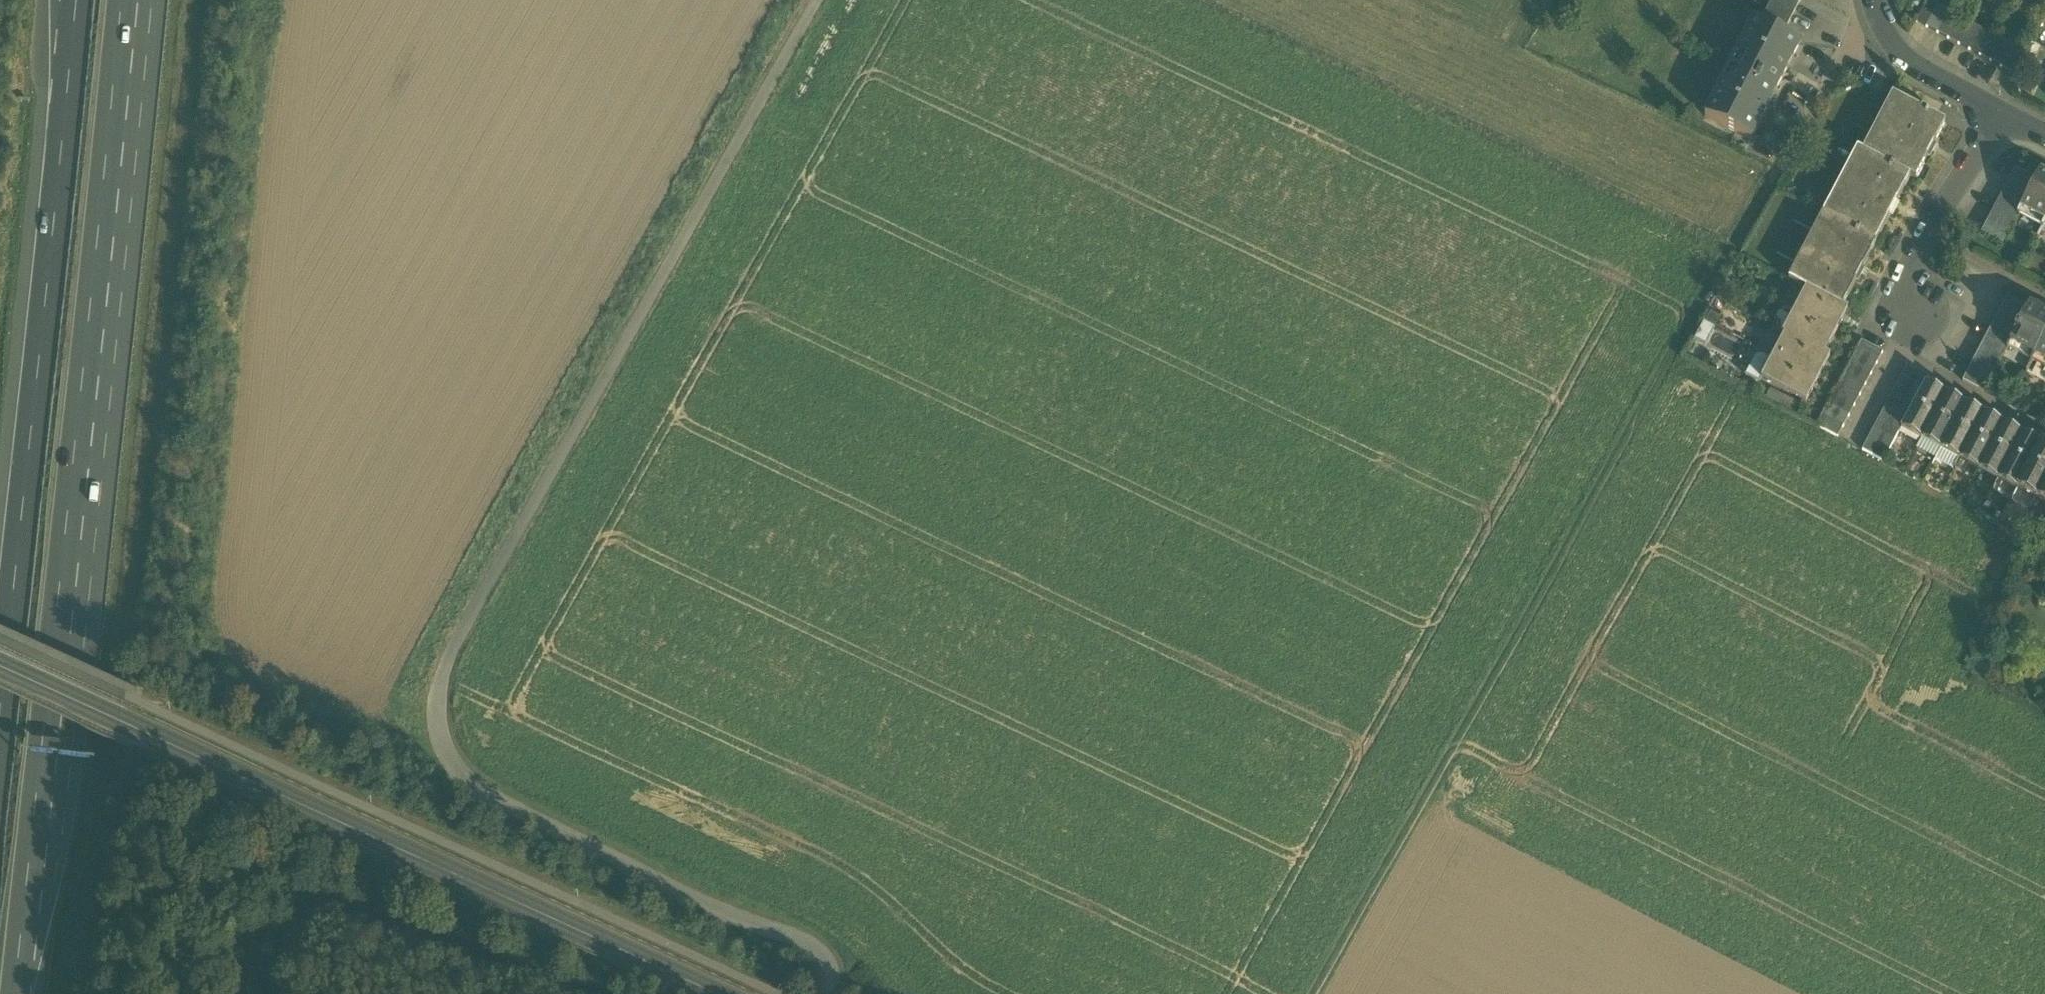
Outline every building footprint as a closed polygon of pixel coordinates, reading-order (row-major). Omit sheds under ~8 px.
[(1771,3),(1795,15),(1802,0),(1773,0),(1771,3)] [(1938,7),(1927,1),(1915,24),(1926,29),(1938,7)] [(1795,15),(1771,3),(1760,25),(1784,37),(1795,15)] [(1948,12),(1938,7),(1926,29),(1937,35),(1948,12)] [(1948,12),(1937,35),(1947,40),(1959,18),(1948,12)] [(1959,18),(1947,40),(1958,46),(1970,24),(1959,18)] [(1760,25),(1754,22),(1730,70),(1776,94),(1801,46),(1784,37),(1760,25)] [(1970,24),(1958,46),(1968,51),(1980,29),(1970,24)] [(1980,29),(1968,51),(1979,57),(1991,35),(1980,29)] [(2001,40),(1991,35),(1979,57),(1990,63),(2001,40)] [(2012,46),(2001,40),(1990,63),(2000,68),(2012,46)] [(2023,52),(2012,46),(2000,68),(2011,74),(2023,52)] [(2033,57),(2023,52),(2011,74),(2022,79),(2033,57)] [(1776,94),(1730,70),(1707,115),(1753,138),(1776,94)] [(1943,123),(1891,96),(1861,152),(1909,177),(1913,180),(1943,123)] [(1861,152),(1827,218),(1875,244),(1909,177),(1861,152)] [(2036,182),(2015,170),(2009,181),(2030,192),(2036,182)] [(2040,175),(2036,182),(2030,192),(2025,202),(2020,212),(2044,224),(2044,222),(2044,178),(2040,175)] [(2030,192),(2009,181),(2004,191),(2025,202),(2030,192)] [(2025,202),(2004,191),(1998,202),(2019,213),(2020,212),(2025,202)] [(2019,213),(1998,202),(1993,212),(2013,223),(2019,213)] [(2013,223),(1993,212),(1987,223),(2008,234),(2013,223)] [(1875,244),(1827,218),(1793,283),(1805,289),(1842,308),(1875,244)] [(2008,234),(1987,223),(1981,233),(2002,244),(2008,234)] [(1842,308),(1805,289),(1794,311),(1835,333),(1847,311),(1842,308)] [(2029,308),(2007,297),(2002,308),(2023,319),(2029,308)] [(2029,307),(2029,308),(2023,319),(2017,329),(2012,340),(2009,345),(2033,358),(2044,336),(2044,315),(2029,307)] [(2023,319),(2002,308),(1996,318),(2017,329),(2023,319)] [(1835,333),(1794,311),(1782,333),(1785,335),(1823,355),(1835,333)] [(2017,329),(1996,318),(1990,329),(2012,340),(2017,329)] [(2012,340),(1990,329),(1985,339),(2006,351),(2009,345),(2012,340)] [(1823,355),(1785,335),(1773,358),(1818,381),(1829,358),(1823,355)] [(2033,358),(2044,364),(2044,336),(2033,358)] [(2006,351),(1985,339),(1979,350),(2000,361),(2006,351)] [(1883,353),(1862,341),(1856,353),(1877,364),(1883,353)] [(2000,361),(1979,350),(1973,360),(1995,371),(2000,361)] [(1877,364),(1856,353),(1850,363),(1871,374),(1877,364)] [(1818,381),(1773,358),(1772,361),(1762,356),(1755,358),(1745,377),(1760,384),(1762,380),(1806,403),(1818,381)] [(1995,371),(1973,360),(1968,371),(1989,382),(1995,371)] [(1871,374),(1850,363),(1845,374),(1866,385),(1871,374)] [(1928,377),(1907,366),(1901,376),(1923,387),(1924,384),(1928,377)] [(1989,382),(1968,371),(1962,382),(1983,393),(1989,382)] [(1866,385),(1845,374),(1839,384),(1860,395),(1866,385)] [(1923,387),(1901,376),(1896,387),(1917,398),(1923,387)] [(1860,395),(1839,384),(1834,395),(1855,406),(1860,395)] [(1906,419),(1901,428),(1921,439),(1944,394),(1924,384),(1923,387),(1917,398),(1911,409),(1906,419)] [(1917,398),(1896,387),(1890,398),(1911,409),(1917,398)] [(1944,394),(1921,439),(1940,449),(1963,405),(1944,394)] [(1855,406),(1834,395),(1828,405),(1849,416),(1855,406)] [(1911,409),(1890,398),(1885,408),(1906,419),(1911,409)] [(1849,416),(1828,405),(1822,416),(1843,427),(1849,416)] [(1963,405),(1940,449),(1959,459),(1983,415),(1963,405)] [(1906,419),(1885,408),(1879,419),(1900,430),(1901,428),(1906,419)] [(1983,415),(1959,459),(1978,469),(2002,425),(1983,415)] [(1843,427),(1822,416),(1817,427),(1838,438),(1843,427)] [(1900,430),(1879,419),(1874,429),(1895,440),(1900,430)] [(2021,435),(2002,425),(1978,469),(1998,479),(2021,435)] [(1895,440),(1874,429),(1868,440),(1889,451),(1895,440)] [(2021,435),(1998,479),(2017,489),(2040,445),(2021,435)] [(1889,451),(1868,440),(1862,451),(1883,461),(1889,451)] [(2040,445),(2017,489),(2036,500),(2044,483),(2044,448),(2040,445)] [(2036,500),(2044,504),(2044,483),(2036,500)]
